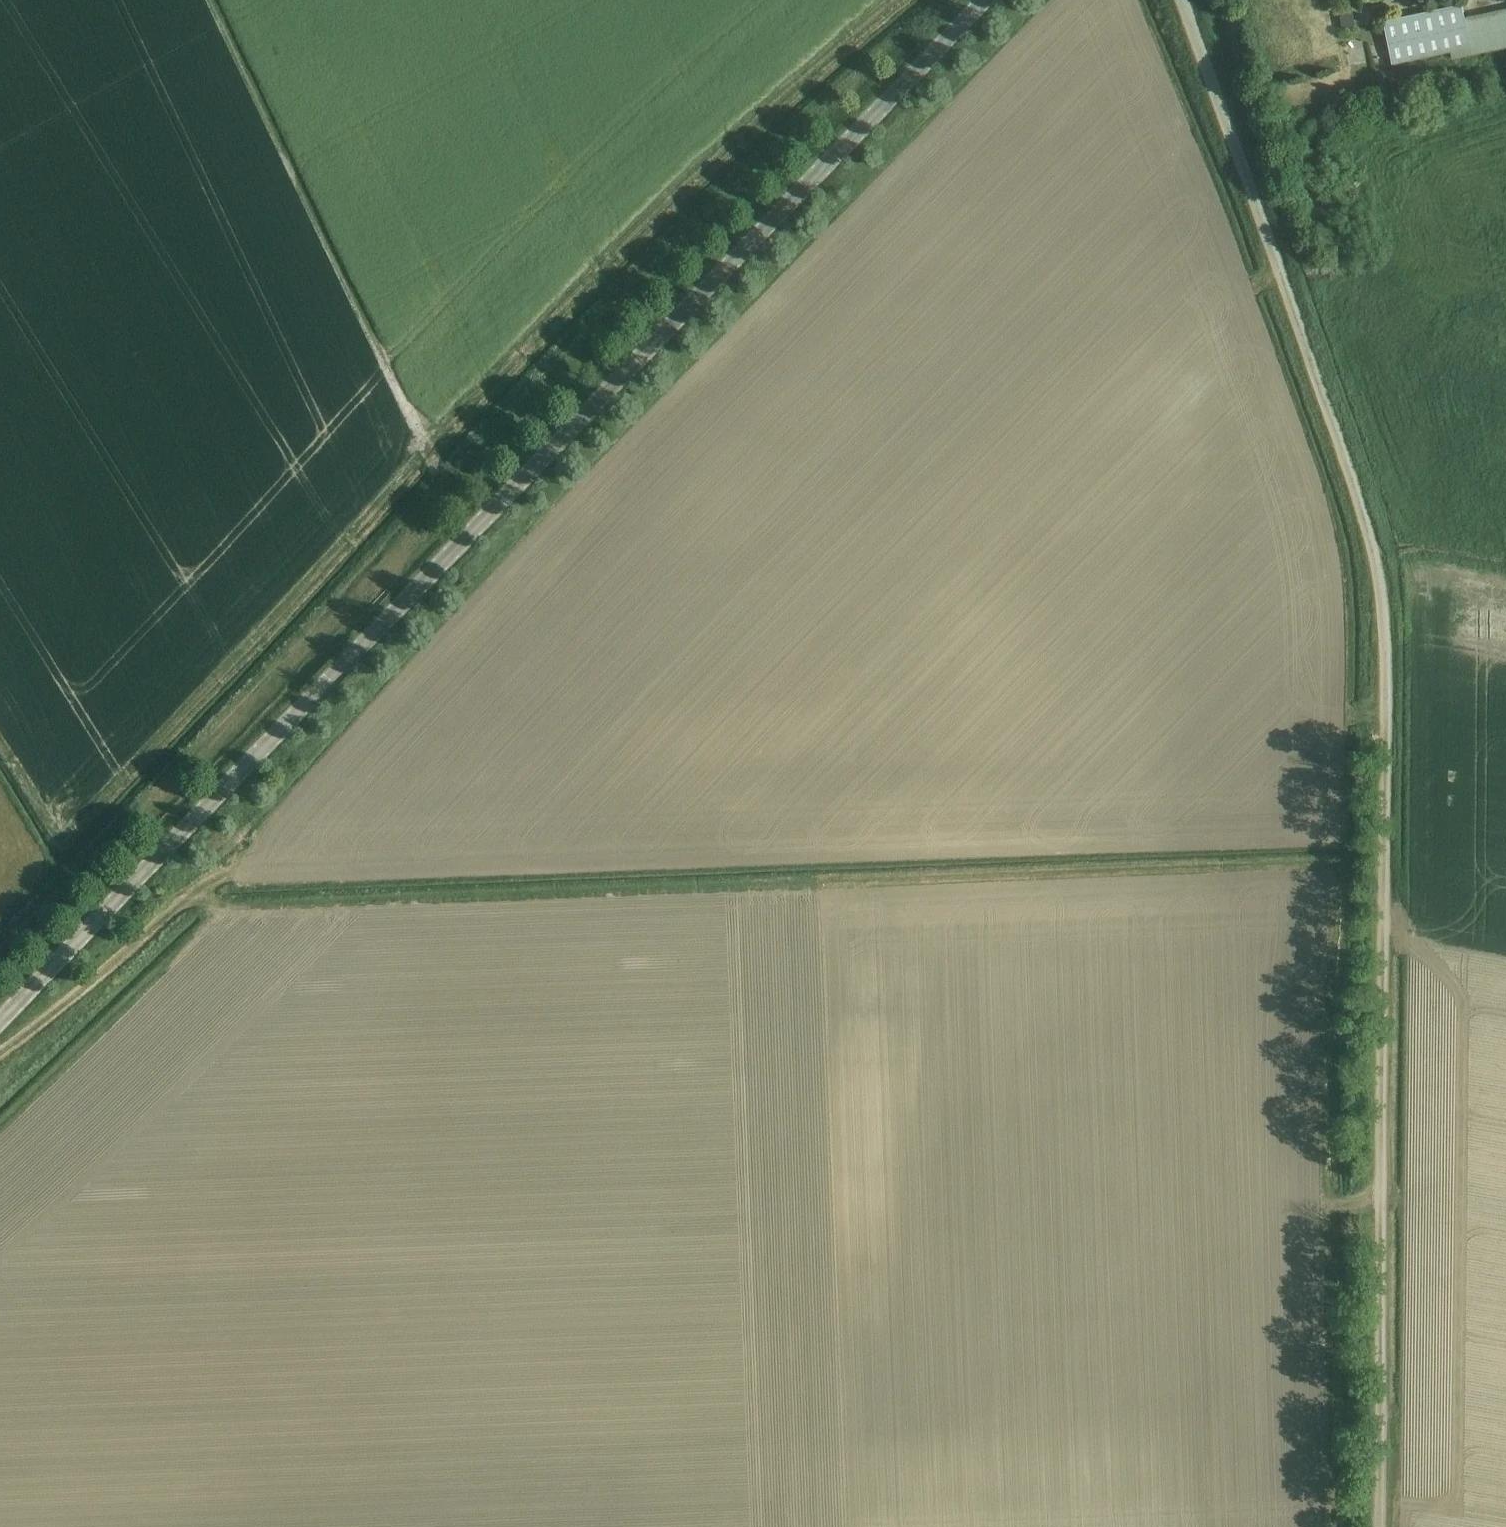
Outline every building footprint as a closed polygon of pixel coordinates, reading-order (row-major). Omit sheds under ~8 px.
[(1373,1),(1359,4),(1362,20),(1377,17),(1373,1)] [(1422,1),(1413,3),(1414,12),(1424,10),(1422,1)] [(1385,23),(1394,65),(1451,53),(1453,60),(1474,55),(1505,48),(1505,11),(1466,20),(1463,6),(1385,23)] [(359,673),(371,648),(356,640),(343,665),(359,673)] [(342,663),(330,675),(340,686),(353,675),(342,663)]
